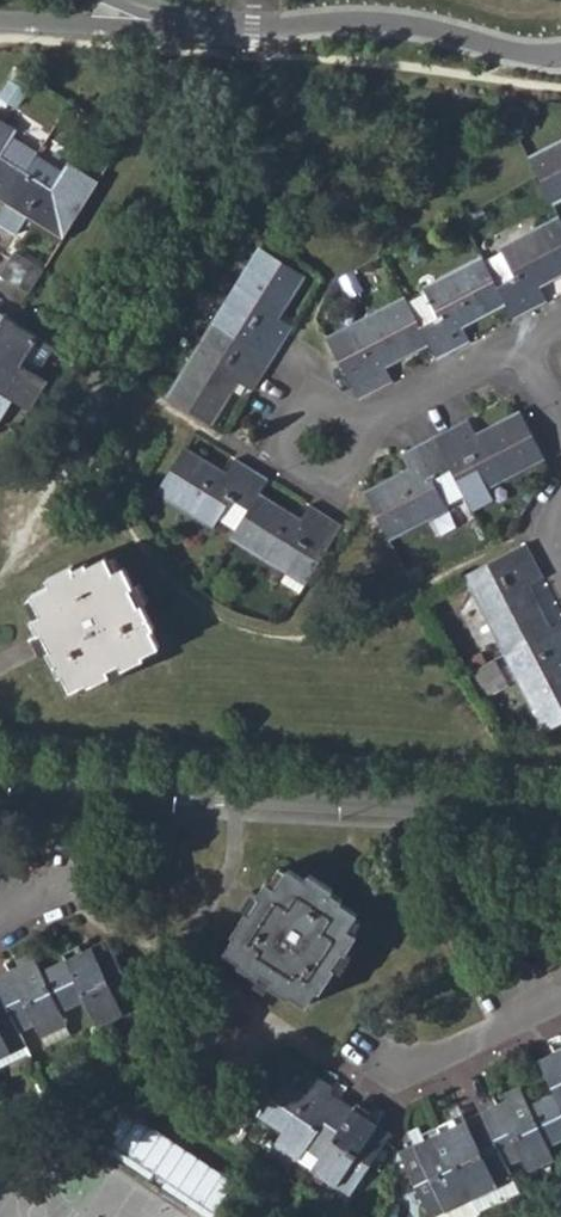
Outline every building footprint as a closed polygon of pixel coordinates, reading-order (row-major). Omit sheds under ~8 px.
[(6,202),(26,172),(35,157),(36,156),(11,141),(16,133),(0,122),(0,199),(6,202)] [(529,163),(550,204),(560,199),(560,147),(529,163)] [(26,172),(53,189),(63,173),(35,157),(26,172)] [(6,202),(0,213),(0,226),(16,236),(29,217),(64,239),(99,183),(68,164),(63,173),(53,189),(26,172),(6,202)] [(512,320),(546,303),(539,287),(560,275),(560,226),(560,223),(501,253),(514,279),(496,288),(504,305),(512,320)] [(262,252),(216,325),(272,361),(288,336),(292,328),(275,317),(300,276),(262,252)] [(14,254),(9,262),(0,275),(28,293),(43,271),(14,254)] [(504,305),(496,288),(482,263),(424,293),(437,318),(418,328),(426,344),(435,360),(470,342),(462,326),(504,305)] [(382,367),(426,344),(418,328),(404,302),(326,343),(343,374),(358,400),(391,382),(382,367)] [(13,402),(30,412),(49,380),(39,374),(24,364),(40,340),(11,322),(0,315),(0,393),(13,402)] [(272,361),(216,325),(170,399),(209,424),(234,383),(252,394),(272,361)] [(24,364),(39,374),(54,349),(40,340),(24,364)] [(13,402),(0,393),(0,424),(13,402)] [(434,441),(450,470),(466,500),(543,458),(520,416),(477,438),(469,422),(434,441)] [(388,540),(447,509),(432,480),(450,470),(434,441),(402,458),(409,475),(365,497),(388,540)] [(247,511),(256,497),(267,480),(235,460),(224,477),(182,451),(157,490),(215,526),(219,521),(231,501),(247,511)] [(432,480),(447,509),(466,500),(450,470),(432,480)] [(298,523),(256,497),(247,511),(235,530),(232,535),(279,565),(287,570),(292,562),(312,575),(342,526),(339,524),(310,506),(298,523)] [(219,521),(235,530),(247,511),(231,501),(219,521)] [(507,654),(547,633),(525,588),(541,579),(524,546),(517,549),(467,576),(507,654)] [(49,586),(31,595),(41,616),(31,621),(39,636),(42,634),(50,650),(48,653),(59,677),(63,676),(72,691),(87,684),(89,687),(109,676),(107,671),(120,664),(123,670),(143,660),(142,656),(159,648),(151,631),(154,630),(141,606),(139,607),(130,590),(133,588),(123,568),(113,573),(106,558),(86,568),(85,565),(74,570),(73,567),(46,580),(49,586)] [(281,582),(300,594),(312,575),(292,562),(287,570),(281,582)] [(547,633),(507,654),(547,732),(560,725),(560,626),(547,633)] [(305,881),(288,870),(275,889),(265,882),(257,895),(260,897),(249,914),(247,913),(232,934),(234,936),(224,951),(240,962),(238,965),(258,978),(262,973),(273,980),(270,985),(289,998),(292,995),(307,1006),(317,991),(320,992),(334,970),(332,967),(343,952),(346,953),(357,935),(348,929),(357,915),(341,904),(343,902),(333,894),(333,891),(310,875),(305,881)] [(65,959),(86,1001),(99,1026),(141,1006),(108,940),(93,946),(95,951),(84,956),(79,948),(64,955),(65,959)] [(86,1001),(65,959),(41,972),(32,955),(16,961),(19,968),(10,973),(9,971),(0,975),(0,991),(20,1033),(33,1027),(39,1039),(66,1026),(60,1014),(86,1001)] [(24,1043),(20,1033),(0,991),(0,1054),(24,1043)] [(31,1055),(24,1043),(0,1054),(0,1070),(31,1055)] [(552,1094),(560,1114),(560,1057),(555,1060),(552,1056),(537,1061),(552,1094)] [(319,1158),(353,1108),(340,1099),(337,1101),(328,1094),(331,1088),(318,1079),(307,1094),(284,1079),(259,1118),(281,1133),(274,1144),(298,1160),(306,1150),(319,1158)] [(552,1094),(526,1106),(518,1088),(503,1095),(508,1106),(498,1112),(496,1109),(482,1116),(506,1170),(523,1164),(527,1174),(554,1162),(548,1150),(560,1144),(560,1114),(552,1094)] [(356,1103),(353,1108),(319,1158),(312,1170),(350,1194),(391,1133),(377,1125),(376,1126),(367,1121),(371,1114),(356,1103)] [(214,1213),(237,1177),(127,1108),(105,1144),(214,1213)] [(453,1122),(458,1130),(467,1126),(466,1123),(461,1112),(450,1117),(453,1122)] [(436,1129),(471,1200),(512,1181),(506,1170),(482,1116),(466,1123),(467,1126),(458,1130),(453,1122),(436,1129)] [(418,1128),(408,1134),(413,1145),(415,1150),(426,1145),(422,1136),(418,1128)] [(471,1200),(436,1129),(422,1136),(426,1145),(415,1150),(413,1145),(398,1152),(430,1216),(434,1216),(471,1200)] [(471,1200),(476,1211),(517,1192),(512,1181),(471,1200)]
